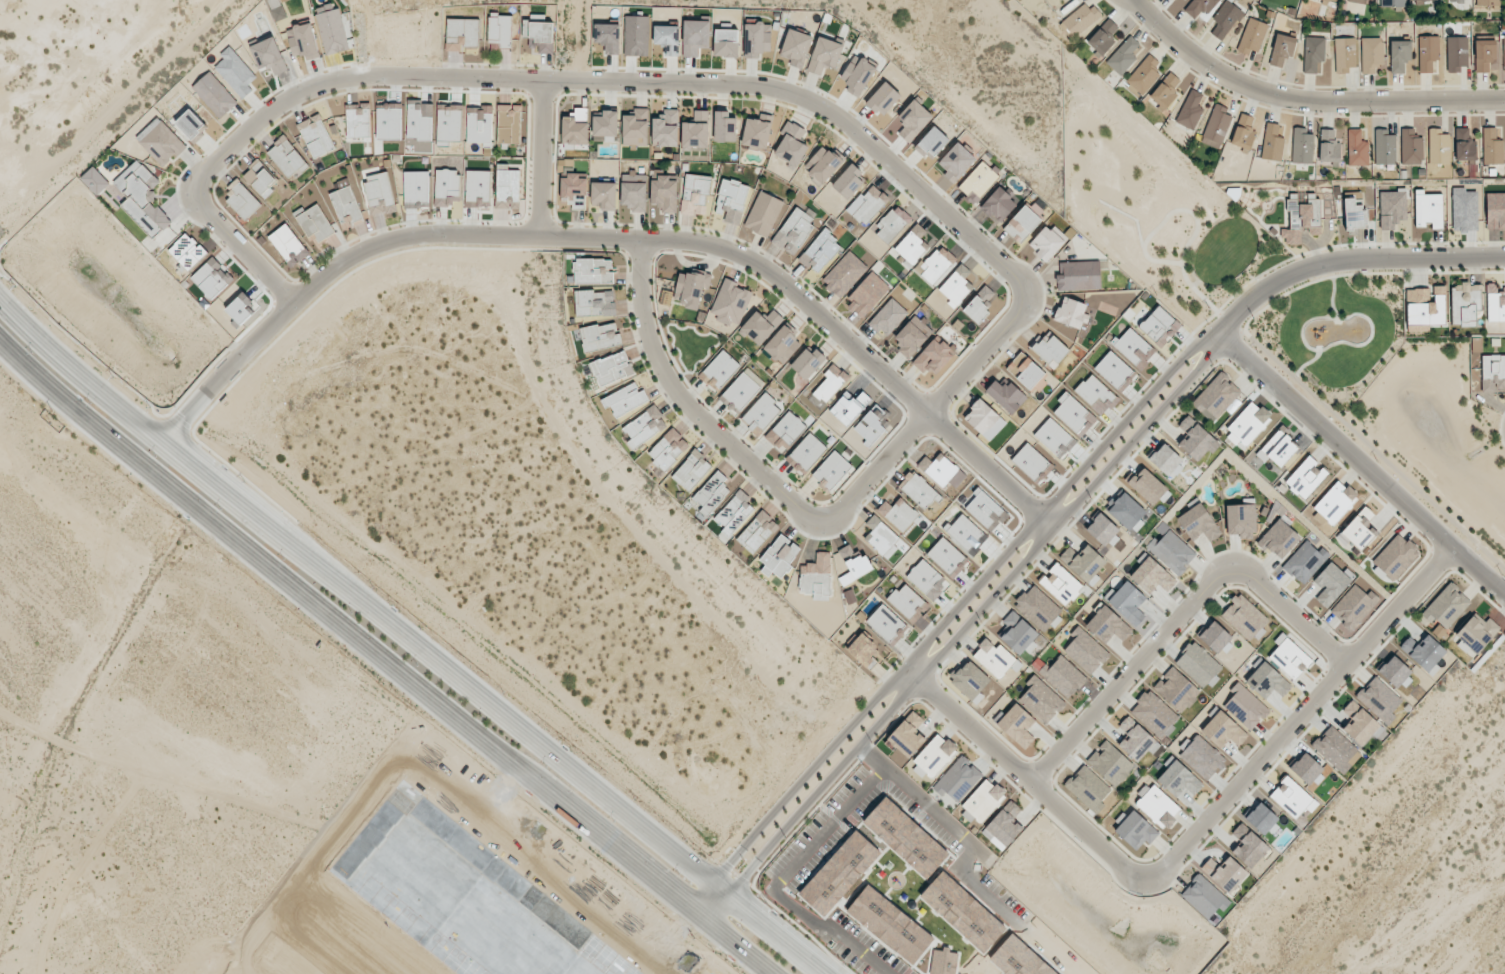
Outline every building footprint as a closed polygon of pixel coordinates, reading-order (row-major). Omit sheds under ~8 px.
[(1061,23),(1075,38),(1100,16),(1086,0),(1061,23)] [(1202,10),(1207,14),(1219,0),(1193,0),(1184,10),(1195,19),(1202,10)] [(1227,0),(1226,0),(1212,20),(1218,24),(1211,33),(1221,41),(1243,11),(1227,0)] [(349,49),(339,8),(315,14),(326,55),(349,49)] [(511,48),(512,15),(489,14),(488,44),(499,44),(499,47),(511,48)] [(649,16),(625,16),(624,56),(649,56),(649,16)] [(1237,50),(1249,55),(1251,50),(1258,52),(1268,25),(1249,17),(1237,50)] [(446,51),(463,51),(463,46),(478,46),(479,19),(447,18),(446,51)] [(1100,56),(1117,41),(1112,35),(1119,28),(1110,19),(1086,41),(1100,56)] [(683,57),(698,57),(698,48),(709,48),(710,21),(684,20),(683,57)] [(523,36),(531,36),(531,53),(552,54),(553,22),(523,21),(523,36)] [(293,56),(303,54),(304,60),(319,56),(312,22),(287,28),(293,56)] [(619,55),(620,24),(595,23),(594,43),(605,44),(605,55),(619,55)] [(770,51),(771,24),(745,23),(744,57),(760,58),(760,51),(770,51)] [(679,56),(679,26),(654,25),(654,44),(665,44),(664,56),(679,56)] [(791,59),(789,64),(801,69),(814,37),(789,28),(779,55),(791,59)] [(714,56),(738,57),(738,29),(715,29),(714,56)] [(1140,43),(1128,34),(1106,64),(1122,76),(1136,57),(1132,54),(1140,43)] [(1292,58),(1296,38),(1275,34),(1270,65),(1282,67),(1284,57),(1292,58)] [(275,75),(288,70),(274,36),(250,46),(259,69),(271,65),(275,75)] [(843,43),(817,36),(808,72),(821,75),(824,64),(836,68),(843,43)] [(1438,36),(1419,36),(1419,73),(1432,73),(1432,61),(1439,61),(1438,36)] [(1325,38),(1305,37),(1303,73),(1318,73),(1318,61),(1324,61),(1325,38)] [(1383,37),(1361,38),(1362,72),(1383,72),(1383,37)] [(1467,37),(1446,37),(1447,73),(1461,72),(1461,66),(1468,66),(1467,37)] [(1355,38),(1334,38),(1335,73),(1349,73),(1349,67),(1356,67),(1355,38)] [(1496,40),(1475,40),(1475,73),(1490,72),(1489,61),(1496,61),(1496,40)] [(1411,60),(1411,41),(1390,41),(1391,73),(1405,73),(1405,60),(1411,60)] [(257,77),(228,46),(219,54),(223,58),(213,68),(243,98),(252,89),(248,86),(257,77)] [(841,76),(849,81),(845,88),(858,97),(878,67),(856,53),(841,76)] [(1126,80),(1142,95),(1164,70),(1148,56),(1126,80)] [(220,119),(238,103),(209,71),(191,87),(220,119)] [(1178,93),(1173,89),(1181,80),(1170,72),(1149,97),(1165,110),(1178,93)] [(901,96),(885,81),(865,104),(876,113),(878,110),(884,115),(901,96)] [(1203,94),(1190,89),(1176,123),(1194,130),(1203,108),(1198,107),(1203,94)] [(909,143),(933,116),(914,99),(897,118),(904,125),(897,132),(909,143)] [(369,104),(346,104),(347,138),(370,137),(369,104)] [(521,105),(498,105),(497,143),(520,143),(521,105)] [(1200,142),(1219,150),(1234,113),(1215,105),(1200,142)] [(588,108),(572,107),(572,116),(563,116),(562,144),(587,144),(588,108)] [(633,115),(623,114),(622,145),(647,146),(648,108),(633,108),(633,115)] [(207,127),(190,109),(175,123),(192,141),(207,127)] [(678,109),(664,109),(664,116),(653,115),(652,146),(677,147),(678,109)] [(593,116),(593,139),(617,140),(617,111),(603,110),(603,116),(593,116)] [(682,122),(682,146),(708,146),(708,111),(694,111),(694,122),(682,122)] [(735,142),(736,112),(715,111),(714,141),(735,142)] [(1257,118),(1240,113),(1231,144),(1248,150),(1257,118)] [(311,158),(334,150),(321,114),(299,122),(311,158)] [(757,120),(746,118),(741,146),(767,150),(773,116),(759,114),(757,120)] [(164,168),(186,146),(158,116),(135,138),(164,168)] [(809,146),(800,141),(807,131),(790,121),(770,151),(795,167),(809,146)] [(1284,138),(1278,137),(1279,124),(1265,122),(1262,159),(1281,161),(1284,138)] [(915,146),(930,161),(950,140),(934,126),(915,146)] [(1313,134),(1306,134),(1306,128),(1293,127),(1292,163),(1312,164),(1313,134)] [(1503,140),(1496,140),(1496,127),(1483,128),(1483,164),(1504,164),(1503,140)] [(1401,129),(1402,165),(1423,164),(1422,137),(1414,137),(1414,128),(1401,129)] [(1429,164),(1450,163),(1449,134),(1442,134),(1442,128),(1429,128),(1429,164)] [(1456,161),(1474,161),(1473,128),(1455,128),(1456,161)] [(1319,163),(1340,163),(1340,141),(1334,141),(1334,129),(1320,129),(1319,163)] [(1348,165),(1369,165),(1368,141),(1361,141),(1361,129),(1348,129),(1348,165)] [(1375,165),(1396,164),(1395,131),(1375,131),(1375,165)] [(307,163),(284,136),(266,151),(289,178),(307,163)] [(976,159),(957,142),(938,163),(947,171),(943,174),(953,184),(976,159)] [(810,160),(815,164),(807,174),(823,186),(842,159),(822,144),(810,160)] [(113,181),(128,199),(123,204),(152,239),(172,223),(153,201),(159,197),(152,189),(159,183),(139,159),(113,181)] [(243,174),(265,198),(274,190),(269,186),(277,179),(258,160),(243,174)] [(1000,177),(983,161),(957,188),(974,204),(1000,177)] [(519,170),(508,170),(508,164),(497,164),(496,208),(508,208),(509,201),(518,201),(519,170)] [(831,185),(847,200),(867,179),(852,164),(831,185)] [(98,195),(110,183),(93,166),(81,178),(98,195)] [(436,169),(435,204),(458,204),(459,170),(436,169)] [(429,208),(428,171),(404,172),(405,208),(429,208)] [(490,206),(490,171),(466,171),(466,206),(490,206)] [(384,211),(382,206),(395,203),(387,172),(362,179),(372,215),(384,211)] [(586,173),(568,173),(568,178),(561,178),(561,198),(587,197),(586,173)] [(621,205),(630,205),(629,212),(645,212),(646,173),(622,173),(621,205)] [(709,176),(685,174),(681,213),(705,215),(709,176)] [(676,213),(677,177),(652,176),(651,203),(662,203),(661,212),(676,213)] [(226,200),(244,220),(261,205),(237,178),(226,188),(232,195),(226,200)] [(740,224),(748,184),(722,179),(715,212),(725,214),(724,221),(740,224)] [(616,183),(592,182),(591,203),(601,203),(601,210),(616,210),(616,183)] [(889,199),(871,183),(846,210),(864,226),(889,199)] [(361,218),(352,186),(330,192),(339,224),(361,218)] [(999,224),(1018,204),(999,186),(980,207),(999,224)] [(1466,187),(1452,188),(1453,232),(1478,231),(1477,191),(1466,192),(1466,187)] [(1406,220),(1406,190),(1380,191),(1381,230),(1395,229),(1395,220),(1406,220)] [(744,228),(770,237),(783,200),(758,191),(744,228)] [(1415,192),(1415,226),(1432,226),(1432,228),(1441,228),(1442,193),(1415,192)] [(1301,244),(1301,228),(1319,227),(1318,193),(1288,194),(1289,229),(1283,229),(1283,245),(1301,244)] [(1487,193),(1486,228),(1504,229),(1504,193),(1487,193)] [(1354,198),(1344,198),(1345,228),(1365,227),(1364,205),(1355,205),(1354,198)] [(313,244),(334,230),(317,203),(305,212),(302,208),(293,213),(313,244)] [(911,217),(896,205),(873,232),(888,245),(911,217)] [(772,241),(792,256),(817,221),(796,206),(772,241)] [(308,253),(286,223),(268,236),(290,266),(308,253)] [(894,249),(912,265),(929,246),(920,238),(926,232),(917,223),(894,249)] [(1028,245),(1046,262),(1067,240),(1049,223),(1028,245)] [(799,261),(820,275),(842,243),(821,229),(799,261)] [(207,253),(187,232),(169,250),(189,271),(207,253)] [(933,284),(956,259),(941,245),(918,270),(933,284)] [(840,298),(868,268),(850,251),(821,280),(840,298)] [(191,278),(212,300),(234,279),(213,257),(191,278)] [(613,283),(613,259),(574,259),(574,283),(613,283)] [(1058,291),(1100,289),(1100,261),(1057,262),(1058,291)] [(937,290),(955,307),(974,287),(965,278),(971,272),(962,264),(937,290)] [(680,269),(672,303),(698,309),(703,287),(708,288),(711,276),(680,269)] [(890,288),(873,272),(844,302),(861,319),(890,288)] [(711,312),(717,314),(715,320),(736,328),(751,289),(723,279),(711,312)] [(1451,325),(1475,325),(1475,310),(1481,309),(1480,284),(1451,284),(1451,325)] [(1504,321),(1504,288),(1496,289),(1496,284),(1486,284),(1487,321),(1504,321)] [(990,312),(985,308),(997,296),(986,285),(963,310),(978,325),(990,312)] [(1406,289),(1407,325),(1445,324),(1444,286),(1433,286),(1433,301),(1429,301),(1429,288),(1406,289)] [(575,291),(576,316),(615,315),(614,290),(575,291)] [(252,313),(246,307),(252,300),(244,291),(225,309),(240,324),(252,313)] [(1082,330),(1087,315),(1084,314),(1087,305),(1063,296),(1054,320),(1082,330)] [(908,312),(892,298),(869,322),(885,337),(908,312)] [(1138,328),(1162,347),(1181,324),(1157,305),(1138,328)] [(756,311),(740,329),(759,346),(784,318),(772,308),(764,317),(756,311)] [(892,340),(910,357),(934,331),(916,314),(892,340)] [(622,344),(620,334),(617,334),(614,322),(580,329),(585,352),(622,344)] [(782,365),(804,343),(785,325),(763,347),(782,365)] [(1113,345),(1140,370),(1156,352),(1130,327),(1113,345)] [(1031,347),(1053,369),(1070,351),(1048,330),(1031,347)] [(954,351),(937,335),(911,362),(927,378),(954,351)] [(825,360),(809,345),(790,366),(807,380),(825,360)] [(699,374),(715,392),(741,367),(724,350),(699,374)] [(1117,390),(1134,373),(1111,350),(1094,368),(1117,390)] [(633,375),(625,351),(590,362),(598,386),(633,375)] [(1006,368),(1032,393),(1039,385),(1036,383),(1045,374),(1021,351),(1006,368)] [(1481,390),(1504,390),(1504,355),(1482,355),(1481,390)] [(823,374),(827,378),(813,393),(825,404),(849,376),(833,363),(823,374)] [(754,382),(758,377),(746,367),(719,399),(730,409),(734,404),(741,410),(760,387),(754,382)] [(1193,401),(1216,422),(1243,393),(1220,371),(1193,401)] [(1102,416),(1118,399),(1091,373),(1074,391),(1102,416)] [(1008,380),(1002,386),(995,380),(985,391),(1011,415),(1027,398),(1008,380)] [(649,401),(643,389),(639,391),(635,383),(600,399),(605,409),(611,406),(616,417),(649,401)] [(847,427),(872,400),(862,391),(855,399),(847,391),(829,410),(847,427)] [(1078,435),(1089,423),(1083,418),(1089,412),(1066,391),(1057,400),(1061,404),(1053,412),(1078,435)] [(782,409),(765,393),(740,419),(757,435),(782,409)] [(963,417),(981,435),(987,428),(990,430),(1001,419),(981,399),(963,417)] [(1223,434),(1242,450),(1273,415),(1262,405),(1259,408),(1251,402),(1223,434)] [(621,427),(633,448),(668,427),(656,406),(621,427)] [(807,427),(789,410),(765,437),(782,453),(807,427)] [(1177,444),(1196,462),(1207,450),(1211,453),(1220,444),(1188,414),(1177,426),(1186,434),(1177,444)] [(1034,435),(1060,459),(1076,442),(1050,417),(1034,435)] [(646,453),(664,472),(690,446),(673,428),(646,453)] [(1269,458),(1280,468),(1299,447),(1279,429),(1256,455),(1264,463),(1269,458)] [(785,459),(794,467),(798,463),(806,470),(827,448),(810,432),(785,459)] [(1183,460),(1164,442),(1149,459),(1168,477),(1183,460)] [(1011,462),(1039,483),(1054,464),(1025,443),(1011,462)] [(713,464),(694,449),(672,478),(691,492),(713,464)] [(811,475),(828,491),(852,466),(835,450),(811,475)] [(932,462),(925,456),(917,465),(943,489),(960,471),(941,453),(932,462)] [(1285,483),(1306,500),(1329,472),(1308,455),(1285,483)] [(1168,488),(1142,467),(1128,484),(1153,505),(1168,488)] [(692,498),(709,514),(730,491),(722,483),(727,479),(718,470),(692,498)] [(938,495),(912,470),(898,485),(924,510),(938,495)] [(1332,525),(1359,497),(1339,479),(1313,507),(1332,525)] [(721,530),(728,537),(756,507),(739,491),(714,518),(724,527),(721,530)] [(1108,509),(1128,531),(1146,513),(1126,492),(1108,509)] [(885,500),(877,509),(903,534),(920,515),(900,497),(892,507),(885,500)] [(1220,535),(1202,502),(1177,516),(1190,540),(1204,532),(1208,541),(1220,535)] [(1227,504),(1226,536),(1255,537),(1256,505),(1227,504)] [(1349,541),(1361,552),(1377,534),(1366,524),(1375,515),(1365,506),(1336,538),(1345,546),(1349,541)] [(780,526),(762,510),(736,539),(753,555),(780,526)] [(1105,546),(1119,530),(1101,513),(1086,529),(1105,546)] [(872,530),(864,538),(888,559),(898,548),(893,544),(899,537),(874,514),(865,523),(872,530)] [(946,531),(969,553),(985,536),(962,514),(946,531)] [(1258,541),(1279,561),(1301,538),(1279,518),(1258,541)] [(1158,541),(1154,537),(1146,546),(1178,576),(1197,555),(1169,529),(1158,541)] [(1397,532),(1371,563),(1394,582),(1420,551),(1397,532)] [(802,551),(782,534),(759,559),(765,565),(761,570),(768,576),(772,571),(779,577),(802,551)] [(950,575),(966,559),(943,536),(927,553),(950,575)] [(1321,547),(1317,551),(1306,540),(1282,566),(1302,585),(1330,554),(1321,547)] [(866,555),(859,558),(851,543),(838,550),(855,580),(874,569),(866,555)] [(1059,557),(1086,583),(1106,562),(1087,544),(1077,554),(1069,546),(1059,557)] [(830,600),(830,552),(816,552),(816,564),(801,563),(800,592),(813,593),(812,600),(830,600)] [(1167,593),(1177,582),(1149,555),(1129,577),(1149,594),(1158,584),(1167,593)] [(950,584),(922,559),(906,576),(933,601),(950,584)] [(1323,590),(1315,598),(1327,609),(1356,577),(1347,568),(1343,572),(1331,561),(1313,581),(1323,590)] [(1083,584),(1055,563),(1039,584),(1068,606),(1083,584)] [(1134,628),(1146,616),(1137,607),(1146,599),(1128,580),(1108,600),(1134,628)] [(924,601),(904,582),(888,600),(909,619),(924,601)] [(1420,614),(1431,623),(1435,619),(1446,629),(1472,601),(1451,582),(1420,614)] [(1013,605),(1043,632),(1062,611),(1033,584),(1013,605)] [(1370,590),(1366,594),(1355,584),(1330,611),(1350,631),(1380,599),(1370,590)] [(1269,619),(1240,593),(1220,615),(1249,641),(1269,619)] [(866,620),(889,643),(906,626),(882,603),(866,620)] [(1105,644),(1114,634),(1122,641),(1133,630),(1104,604),(1085,625),(1105,644)] [(1005,627),(998,635),(1019,655),(1039,634),(1012,610),(1000,623),(1005,627)] [(1489,617),(1484,622),(1475,613),(1452,637),(1467,652),(1470,649),(1475,655),(1500,628),(1489,617)] [(1233,638),(1214,620),(1198,637),(1218,655),(1233,638)] [(1070,634),(1075,638),(1064,650),(1090,675),(1110,654),(1078,625),(1070,634)] [(863,665),(878,648),(861,633),(846,650),(863,665)] [(1431,677),(1439,668),(1434,664),(1446,652),(1427,634),(1418,644),(1409,636),(1399,647),(1431,677)] [(1294,681),(1313,661),(1287,637),(1268,657),(1294,681)] [(972,655),(998,679),(1016,659),(1000,644),(996,648),(986,639),(972,655)] [(1174,662),(1203,688),(1222,667),(1193,641),(1174,662)] [(1068,699),(1087,679),(1061,655),(1050,667),(1046,663),(1038,672),(1068,699)] [(1413,673),(1393,655),(1378,671),(1398,690),(1413,673)] [(949,679),(976,704),(983,697),(979,693),(991,679),(968,659),(949,679)] [(1245,681),(1265,700),(1274,690),(1281,697),(1292,686),(1264,660),(1245,681)] [(1201,693),(1172,666),(1152,687),(1181,714),(1201,693)] [(1018,699),(1045,725),(1066,704),(1034,674),(1025,683),(1030,688),(1018,699)] [(1356,696),(1384,723),(1404,702),(1376,676),(1356,696)] [(1234,694),(1223,706),(1250,731),(1270,711),(1238,681),(1230,690),(1234,694)] [(1129,711),(1159,738),(1178,716),(1148,689),(1129,711)] [(1342,711),(1351,719),(1341,729),(1361,747),(1373,733),(1377,737),(1384,729),(1352,700),(1342,711)] [(1035,720),(1016,702),(996,724),(1025,750),(1035,738),(1026,731),(1035,720)] [(1220,749),(1229,739),(1238,747),(1248,736),(1220,709),(1200,731),(1220,749)] [(887,739),(909,758),(927,738),(916,729),(924,721),(913,710),(887,739)] [(1127,734),(1117,745),(1136,762),(1148,749),(1152,753),(1160,745),(1128,715),(1118,726),(1127,734)] [(909,767),(922,778),(926,773),(932,778),(958,749),(940,733),(909,767)] [(1207,781),(1226,760),(1198,734),(1179,755),(1207,781)] [(1115,788),(1135,766),(1105,739),(1086,761),(1115,788)] [(1324,769),(1305,752),(1289,768),(1308,786),(1324,769)] [(984,774),(962,755),(932,787),(939,794),(943,790),(957,803),(984,774)] [(1176,798),(1183,791),(1191,798),(1203,785),(1176,759),(1156,779),(1176,798)] [(1095,815),(1105,805),(1101,801),(1112,790),(1084,763),(1064,784),(1095,815)] [(1269,796),(1296,819),(1305,808),(1311,813),(1319,803),(1287,775),(1269,796)] [(1136,806),(1166,829),(1182,808),(1152,785),(1136,806)] [(1022,809),(1010,799),(982,832),(991,841),(994,837),(1006,847),(1024,828),(1013,819),(1022,809)] [(1264,836),(1280,820),(1260,802),(1245,818),(1264,836)] [(1160,832),(1131,810),(1114,832),(1137,850),(1144,841),(1149,846),(1160,832)] [(1231,833),(1241,842),(1232,852),(1250,870),(1270,849),(1242,822),(1231,833)] [(1229,893),(1247,873),(1229,856),(1220,866),(1210,857),(1201,868),(1229,893)] [(1180,894),(1209,921),(1228,900),(1199,873),(1180,894)] [(958,953),(949,952),(949,950),(933,948),(930,973),(957,973),(958,953)]
